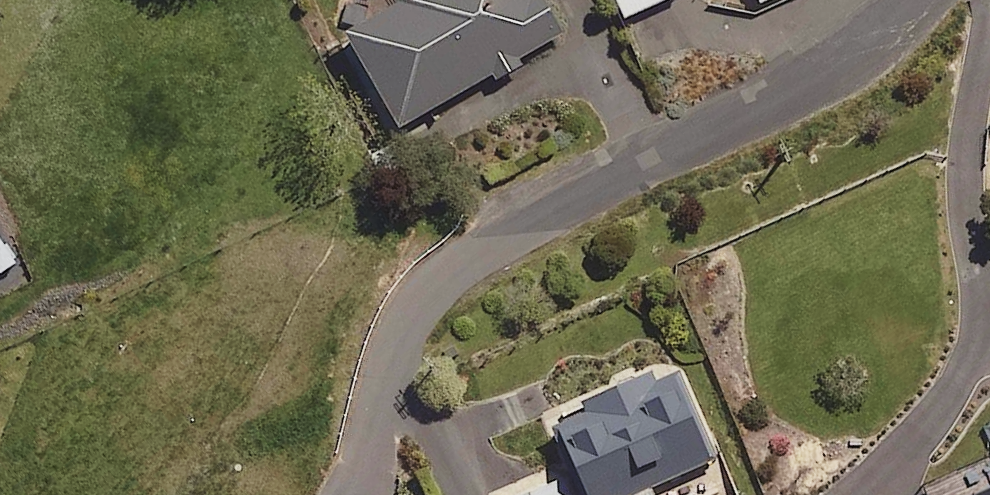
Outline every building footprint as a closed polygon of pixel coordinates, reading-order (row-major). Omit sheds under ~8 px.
[(542,0),(399,0),(401,3),(346,37),(402,130),(562,32),(542,0)] [(626,19),(668,0),(618,0),(626,19)] [(675,370),(552,423),(583,494),(638,494),(715,462),(675,370)] [(562,479),(526,494),(568,494),(562,479)]
